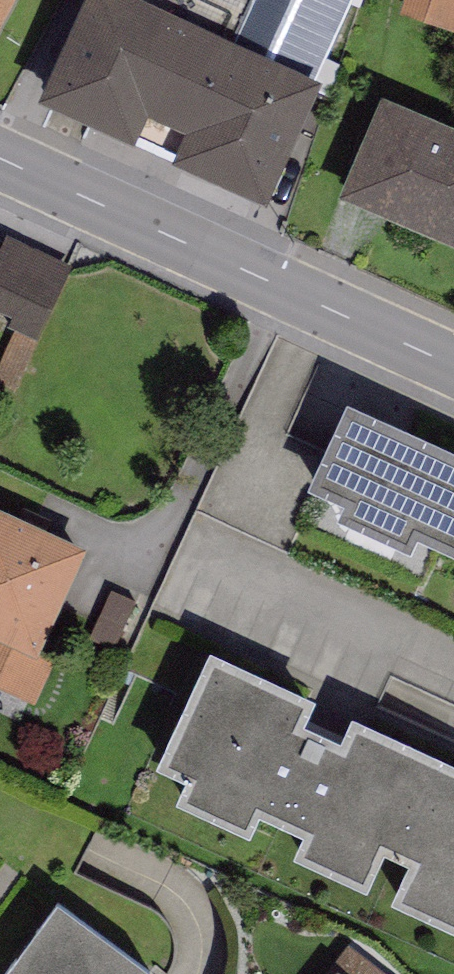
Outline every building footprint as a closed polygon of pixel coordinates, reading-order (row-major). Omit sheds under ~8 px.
[(15,0),(0,0),(0,28),(15,0)] [(37,113),(135,156),(138,149),(173,166),(170,172),(266,215),(321,94),(328,98),(339,68),(324,63),(352,0),(90,0),(37,113)] [(400,19),(453,36),(453,0),(406,0),(400,19)] [(382,103),(339,206),(453,254),(453,133),(382,103)] [(7,320),(3,329),(40,345),(72,268),(66,266),(6,238),(0,252),(0,317),(7,320)] [(346,418),(309,500),(344,517),(336,531),(410,567),(419,552),(453,569),(453,467),(346,418)] [(0,517),(0,691),(32,706),(56,657),(43,651),(86,558),(0,517)] [(135,605),(111,594),(90,641),(115,651),(135,605)] [(367,904),(385,866),(431,768),(351,731),(341,754),(306,738),(317,714),(211,664),(156,780),(186,794),(176,815),(250,849),(260,829),(303,850),(294,870),(367,904)] [(431,768),(385,866),(409,877),(392,915),(453,944),(453,779),(431,768)] [(59,912),(12,973),(140,973),(59,912)] [(346,948),(328,972),(331,973),(380,973),(346,948)]
